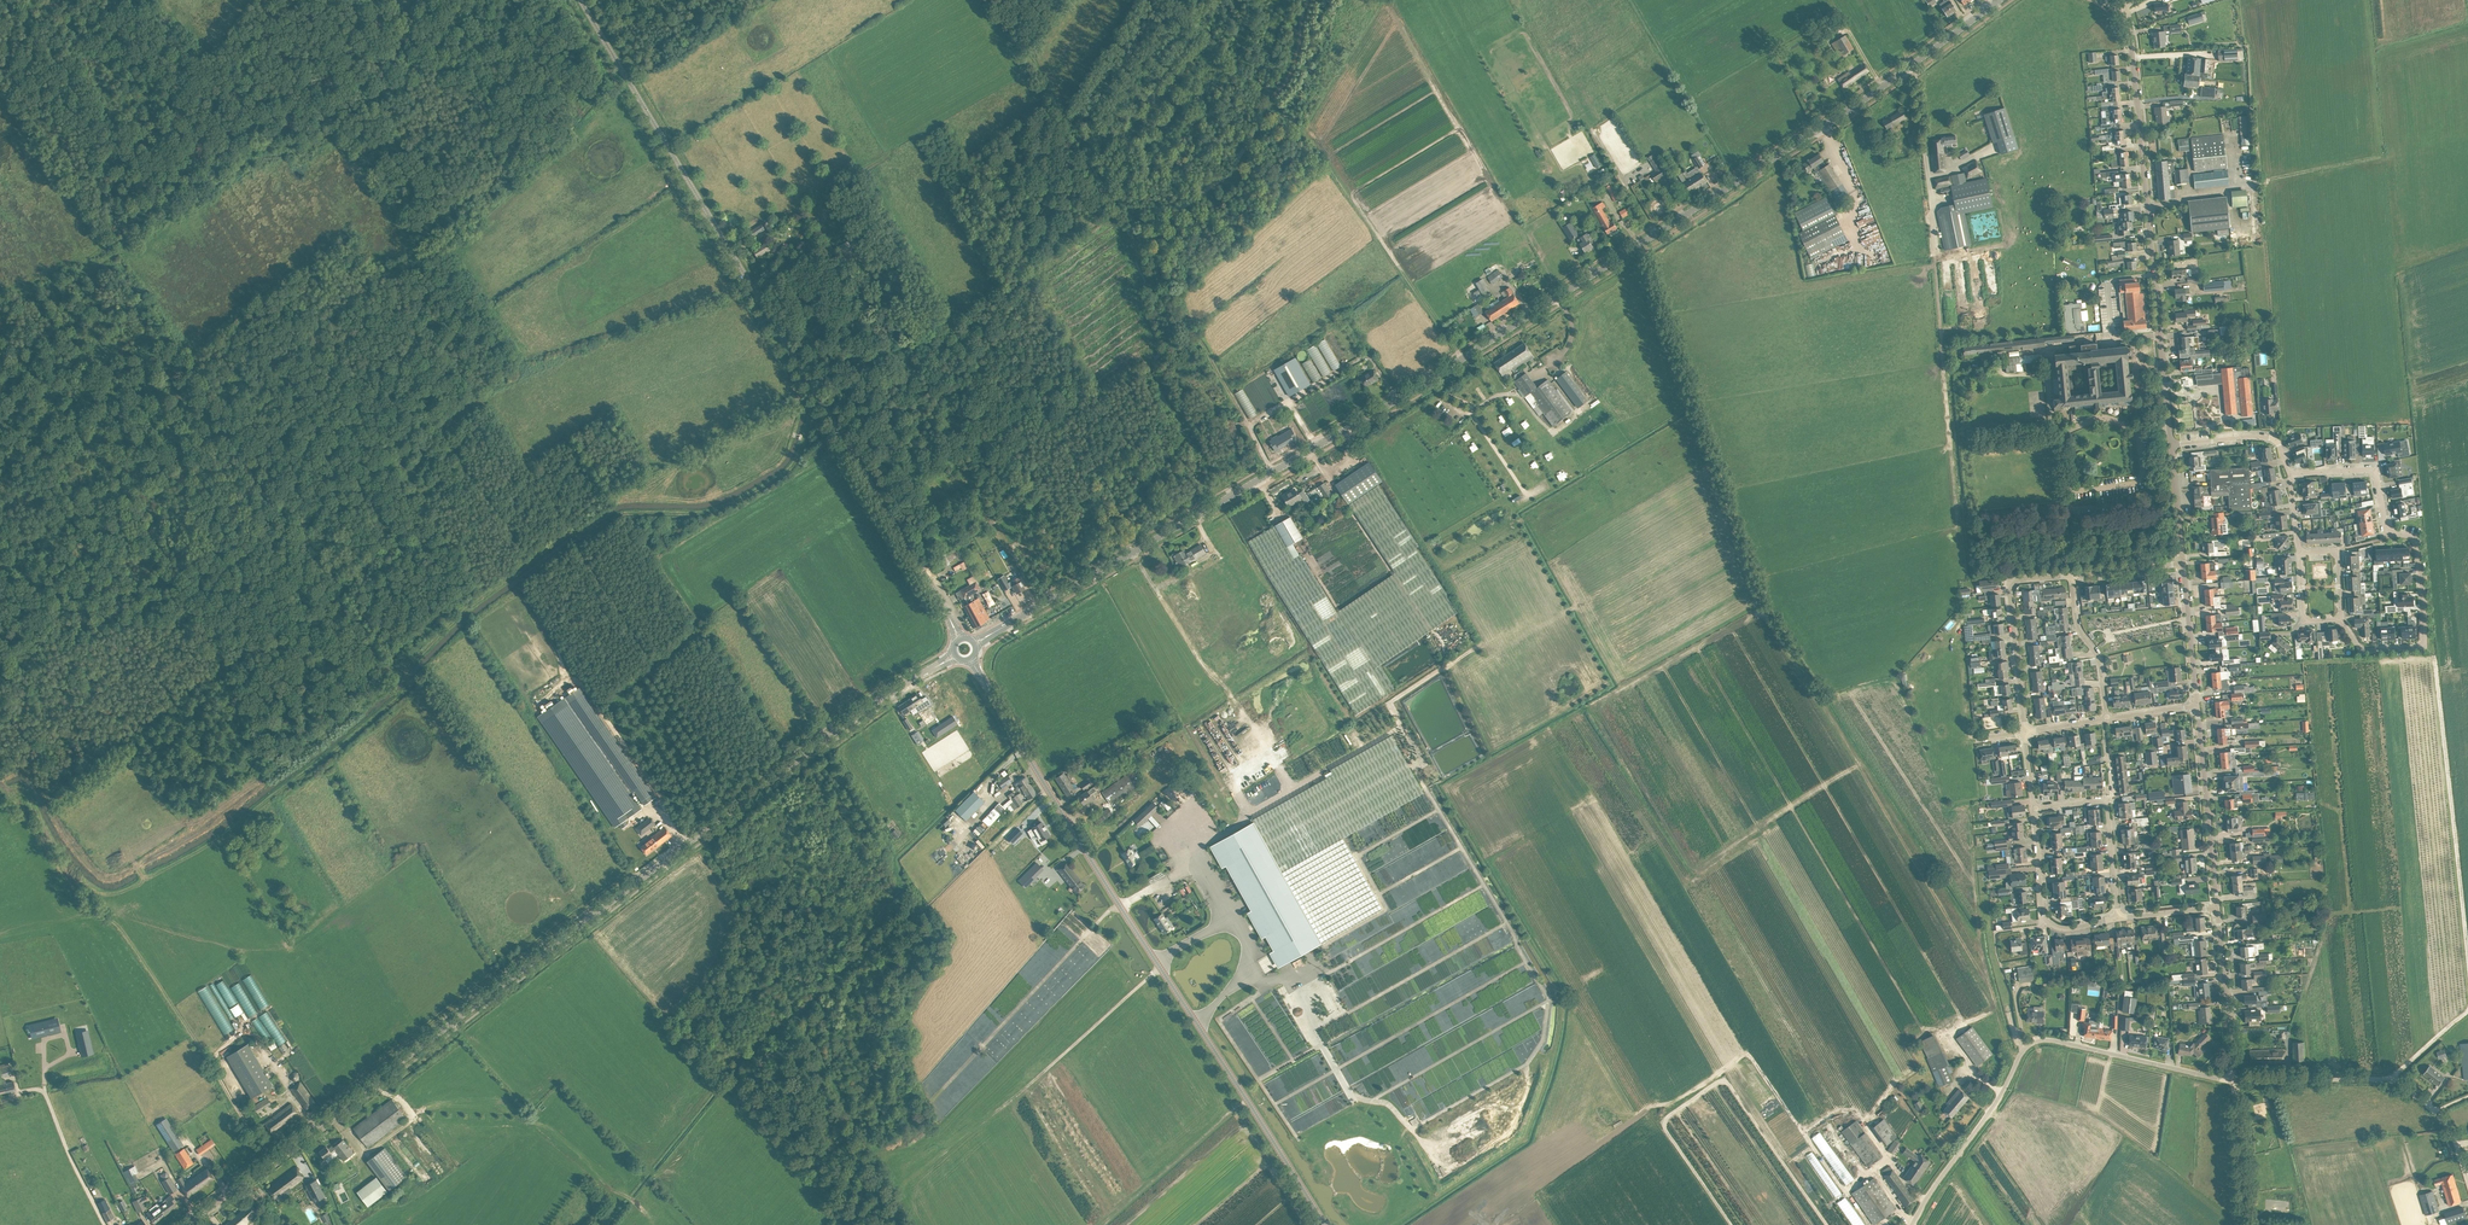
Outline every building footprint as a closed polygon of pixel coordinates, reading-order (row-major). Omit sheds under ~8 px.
[(1940,4),(1941,8),(1947,17),(1957,10),(1950,0),(1943,0),(1944,1),(1940,4)] [(2164,11),(2168,11),(2167,3),(2164,4),(2164,3),(2160,3),(2154,4),(2155,12),(2156,12),(2156,11),(2164,10),(2164,11)] [(2187,18),(2189,23),(2198,20),(2198,22),(2203,20),(2201,13),(2187,18)] [(2165,46),(2164,37),(2165,37),(2165,31),(2152,33),(2152,38),(2153,38),(2154,47),(2165,46)] [(1850,53),(1849,52),(1853,49),(1845,36),(1832,44),(1840,57),(1845,54),(1846,55),(1850,53)] [(2237,60),(2237,51),(2237,49),(2218,50),(2218,52),(2218,59),(2219,61),(2237,60)] [(2088,53),(2089,63),(2097,62),(2096,52),(2088,53)] [(2108,60),(2109,65),(2111,65),(2119,64),(2118,55),(2110,56),(2108,56),(2105,56),(2105,60),(2108,60)] [(2188,57),(2186,74),(2199,75),(2200,72),(2207,73),(2209,59),(2194,58),(2188,57)] [(1848,72),(1837,79),(1843,88),(1869,71),(1864,63),(1849,74),(1848,72)] [(2113,82),(2113,81),(2120,80),(2119,70),(2112,71),(2112,73),(2107,74),(2108,83),(2113,82)] [(2186,74),(2185,74),(2183,86),(2190,86),(2198,87),(2199,77),(2207,78),(2207,73),(2200,72),(2199,75),(2186,74)] [(2217,87),(2202,86),(2201,96),(2216,97),(2217,87)] [(2102,92),(2102,96),(2104,95),(2111,95),(2119,94),(2118,87),(2106,88),(2106,91),(2102,92)] [(2120,101),(2119,94),(2111,95),(2104,95),(2102,96),(2093,97),(2093,100),(2111,98),(2112,102),(2120,101)] [(2110,109),(2110,106),(2101,106),(2102,111),(2105,111),(2106,117),(2113,116),(2121,116),(2120,108),(2110,109)] [(2163,107),(2155,108),(2155,113),(2156,113),(2156,115),(2155,116),(2156,116),(2157,122),(2162,121),(2163,124),(2170,124),(2169,116),(2166,116),(2165,108),(2165,107),(2163,107)] [(1984,114),(1993,143),(2014,137),(2005,108),(1984,114)] [(1882,122),(1890,136),(1894,133),(1891,127),(1902,121),(1907,118),(1907,117),(1909,115),(1907,111),(1904,113),(1902,110),(1882,122)] [(2239,116),(2240,135),(2250,134),(2249,115),(2239,116)] [(2122,123),(2121,116),(2113,116),(2106,117),(2106,121),(2110,121),(2110,123),(2110,124),(2112,124),(2122,123)] [(2115,138),(2123,137),(2125,137),(2124,130),(2112,131),(2111,133),(2111,134),(2106,134),(2106,135),(2107,139),(2115,138)] [(1932,154),(1934,172),(1946,171),(1944,153),(1943,153),(1942,145),(1943,145),(1943,146),(1947,145),(1947,147),(1952,146),(1951,144),(1956,143),(1955,135),(1941,137),(1942,139),(1931,140),(1932,154)] [(2191,138),(2194,171),(2227,167),(2224,135),(2191,138)] [(2241,145),(2249,145),(2248,137),(2241,138),(2241,145)] [(2178,139),(2179,152),(2189,151),(2188,138),(2178,139)] [(2114,154),(2115,160),(2128,159),(2127,151),(2116,152),(2115,149),(2102,150),(2102,155),(2114,154)] [(1594,154),(1589,156),(1597,169),(1601,166),(1594,154)] [(1831,191),(1842,184),(1829,164),(1826,166),(1823,161),(1819,155),(1804,164),(1808,171),(1813,168),(1816,172),(1818,171),(1831,191)] [(1703,166),(1699,160),(1700,159),(1698,156),(1698,157),(1697,156),(1696,157),(1695,156),(1692,158),(1693,159),(1699,168),(1703,166)] [(1655,159),(1650,162),(1656,171),(1651,174),(1655,181),(1665,175),(1655,159)] [(2128,159),(2115,160),(2111,160),(2112,167),(2128,166),(2128,159)] [(1975,160),(1962,168),(1967,178),(1981,171),(1975,160)] [(2174,189),(2170,189),(2168,173),(2171,172),(2173,170),(2173,165),(2174,164),(2174,163),(2176,162),(2176,160),(2173,160),(2155,162),(2159,200),(2174,198),(2174,189)] [(1691,178),(1686,170),(1682,173),(1687,181),(1684,183),(1684,184),(1680,186),(1680,187),(1680,188),(1680,189),(1681,190),(1682,191),(1683,191),(1687,189),(1689,192),(1697,187),(1691,178)] [(2181,170),(2174,171),(2176,184),(2189,183),(2187,170),(2181,170)] [(2213,172),(2193,174),(2195,188),(2229,184),(2227,171),(2213,172)] [(1691,178),(1697,187),(1707,181),(1701,172),(1691,178)] [(1954,205),(1956,210),(1964,208),(1964,212),(1992,206),(1987,179),(1967,183),(1964,173),(1951,176),(1953,185),(1952,185),(1950,185),(1950,186),(1954,205)] [(2113,177),(2114,182),(2130,180),(2129,173),(2127,173),(2121,174),(2118,174),(2118,177),(2113,177)] [(1935,189),(1950,186),(1950,185),(1952,185),(1950,176),(1933,180),(1935,189)] [(2247,206),(2246,192),(2231,193),(2232,207),(2247,206)] [(2124,200),(2124,204),(2132,204),(2131,194),(2124,195),(2119,195),(2119,201),(2124,200)] [(2188,201),(2191,232),(2230,228),(2226,196),(2188,201)] [(1826,200),(1797,215),(1805,231),(1799,234),(1812,257),(1846,239),(1826,200)] [(1592,208),(1604,229),(1607,234),(1617,228),(1613,221),(1610,223),(1602,209),(1605,207),(1603,202),(1592,208)] [(1956,210),(1954,205),(1941,207),(1937,212),(1945,250),(1971,244),(1964,212),(1964,208),(1956,210)] [(1629,215),(1625,208),(1619,212),(1623,218),(1629,215)] [(2113,209),(2109,209),(2104,209),(2104,210),(2096,210),(2097,218),(2113,217),(2113,209)] [(2118,218),(2118,222),(2130,221),(2130,222),(2131,222),(2131,221),(2133,221),(2133,211),(2122,212),(2113,213),(2114,218),(2117,218),(2118,218)] [(2130,221),(2118,222),(2118,225),(2117,225),(2118,235),(2129,234),(2128,229),(2132,229),(2132,224),(2132,222),(2131,222),(2130,222),(2130,221)] [(1562,227),(1570,240),(1579,235),(1571,222),(1562,227)] [(750,232),(753,237),(764,230),(761,224),(750,232)] [(1577,240),(1585,251),(1593,246),(1590,242),(1593,240),(1588,232),(1581,237),(1577,240)] [(839,246),(843,253),(856,245),(852,238),(839,246)] [(2168,241),(2169,255),(2179,254),(2178,240),(2168,241)] [(2113,242),(2114,248),(2128,247),(2128,251),(2136,250),(2136,242),(2128,243),(2128,241),(2113,242)] [(753,250),(758,258),(770,250),(765,242),(753,250)] [(2112,256),(2112,260),(2122,259),(2122,257),(2125,256),(2124,252),(2117,252),(2118,255),(2112,256)] [(2127,261),(2128,270),(2136,269),(2135,261),(2127,261)] [(1805,265),(1807,277),(1816,275),(1814,263),(1805,265)] [(1498,269),(1488,277),(1492,285),(1503,277),(1498,269)] [(2189,276),(2188,273),(2186,273),(2186,269),(2177,270),(2171,271),(2172,279),(2182,278),(2187,278),(2187,276),(2189,276)] [(1475,283),(1482,294),(1489,289),(1483,278),(1475,283)] [(2120,322),(2121,330),(2146,327),(2142,294),(2139,294),(2138,290),(2139,290),(2138,282),(2136,283),(2136,279),(2119,280),(2120,292),(2119,292),(2121,312),(2122,312),(2123,321),(2120,322)] [(2224,289),(2223,281),(2203,283),(2204,291),(2224,289)] [(1508,297),(1485,311),(1492,321),(1520,303),(1509,287),(1504,291),(1507,296),(1508,297)] [(2185,294),(2190,294),(2189,288),(2175,290),(2175,298),(2179,297),(2180,301),(2185,300),(2185,294)] [(2063,305),(2065,321),(2062,322),(2063,329),(2066,329),(2066,332),(2084,330),(2083,322),(2082,323),(2080,308),(2082,308),(2081,303),(2073,304),(2073,302),(2069,303),(2069,304),(2063,305)] [(1474,317),(1483,312),(1477,304),(1469,308),(1474,317)] [(2184,313),(2175,314),(2176,322),(2187,321),(2186,316),(2196,315),(2195,310),(2184,311),(2184,313)] [(2193,325),(2187,326),(2187,330),(2196,329),(2208,328),(2208,324),(2205,324),(2205,320),(2193,321),(2193,325)] [(2214,330),(2214,329),(2208,330),(2209,338),(2215,337),(2215,335),(2220,335),(2226,335),(2225,326),(2219,327),(2219,329),(2214,330)] [(1976,357),(1976,353),(2044,346),(2044,344),(2074,340),(2073,335),(1962,347),(1963,355),(1964,355),(1965,358),(1976,357)] [(2178,338),(2179,349),(2190,348),(2199,347),(2198,336),(2188,337),(2188,336),(2180,337),(2180,338),(2178,338)] [(1316,342),(1332,370),(1341,365),(1325,337),(1316,342)] [(2069,346),(2070,353),(2082,352),(2083,362),(2082,362),(2083,365),(2127,361),(2127,359),(2128,359),(2127,355),(2131,355),(2131,350),(2127,351),(2126,346),(2126,342),(2121,343),(2121,346),(2097,348),(2096,343),(2069,346)] [(1307,348),(1322,376),(1330,372),(1316,343),(1307,348)] [(1525,343),(1494,363),(1498,368),(1501,373),(1502,375),(1511,369),(1512,368),(1522,362),(1521,361),(1525,359),(1525,360),(1527,359),(1533,355),(1528,348),(1525,343)] [(2190,348),(2179,349),(2180,357),(2190,356),(2190,358),(2210,356),(2209,348),(2199,349),(2199,347),(2190,348)] [(2119,406),(2125,405),(2124,401),(2131,400),(2131,393),(2130,393),(2129,378),(2132,377),(2132,373),(2128,374),(2127,361),(2083,365),(2082,362),(2083,362),(2082,352),(2070,353),(2054,355),(2055,365),(2056,365),(2056,373),(2052,373),(2052,379),(2057,379),(2059,398),(2053,399),(2054,407),(2060,406),(2060,407),(2075,405),(2075,410),(2094,408),(2094,414),(2100,413),(2100,407),(2098,408),(2098,403),(2100,403),(2101,405),(2103,405),(2103,403),(2118,401),(2119,406)] [(2019,356),(2008,357),(2009,365),(2016,364),(2020,363),(2019,356)] [(1295,357),(1274,369),(1289,396),(1310,384),(1295,357)] [(1302,362),(1312,382),(1321,377),(1310,358),(1302,362)] [(2190,359),(2180,360),(2181,371),(2194,370),(2194,373),(2197,373),(2201,373),(2201,369),(2201,366),(2194,366),(2194,364),(2193,364),(2193,360),(2190,360),(2190,359)] [(2009,365),(2005,365),(2006,373),(2017,371),(2016,364),(2009,365)] [(2201,369),(2201,373),(2197,373),(2197,375),(2195,375),(2196,380),(2197,379),(2198,385),(2207,384),(2207,385),(2217,384),(2217,383),(2222,383),(2226,415),(2236,414),(2236,412),(2239,411),(2239,413),(2241,413),(2242,416),(2252,415),(2248,377),(2251,376),(2250,368),(2241,368),(2240,366),(2221,368),(2222,373),(2212,374),(2212,369),(2201,369)] [(1360,377),(1362,381),(1365,386),(1370,383),(1370,382),(1372,381),(1373,383),(1379,379),(1373,370),(1360,377)] [(1520,371),(1513,376),(1516,380),(1514,381),(1519,388),(1522,392),(1521,392),(1524,397),(1537,388),(1525,373),(1522,375),(1520,371)] [(1556,379),(1578,408),(1588,400),(1566,371),(1556,379)] [(1256,414),(1244,388),(1235,392),(1247,418),(1256,414)] [(2263,400),(2264,414),(2273,413),(2273,409),(2274,409),(2275,410),(2279,409),(2278,403),(2278,400),(2272,401),(2272,399),(2263,400)] [(1497,406),(1495,403),(1488,409),(1490,412),(1497,406)] [(1508,434),(1513,431),(1509,425),(1504,428),(1508,434)] [(2334,457),(2337,457),(2337,449),(2341,449),(2341,426),(2334,427),(2335,444),(2330,444),(2330,445),(2327,445),(2327,450),(2328,449),(2328,459),(2334,459),(2334,457)] [(1270,441),(1275,451),(1297,438),(1292,428),(1270,441)] [(1468,431),(1462,434),(1465,441),(1471,438),(1468,431)] [(2287,439),(2290,447),(2295,445),(2295,446),(2300,444),(2300,443),(2304,442),(2301,434),(2295,436),(2294,435),(2290,437),(2291,438),(2287,439)] [(2345,441),(2345,459),(2356,458),(2356,454),(2359,453),(2359,444),(2355,444),(2355,440),(2354,440),(2354,436),(2348,436),(2348,441),(2345,441)] [(2363,457),(2369,457),(2369,458),(2373,457),(2373,456),(2374,456),(2374,441),(2368,441),(2368,439),(2363,439),(2363,457)] [(2393,454),(2396,453),(2402,452),(2400,441),(2384,444),(2386,455),(2393,454)] [(2294,457),(2295,461),(2296,461),(2297,463),(2301,461),(2301,463),(2308,461),(2307,459),(2308,459),(2309,459),(2308,446),(2302,447),(2299,448),(2300,452),(2294,454),(2295,457),(2294,457)] [(2259,455),(2261,455),(2271,453),(2269,447),(2257,449),(2259,455)] [(1547,461),(1553,457),(1550,451),(1544,455),(1547,461)] [(2199,457),(2204,456),(2204,451),(2191,453),(2191,457),(2189,457),(2190,467),(2193,466),(2194,470),(2206,470),(2205,465),(2200,465),(2199,457)] [(1481,453),(1475,456),(1478,462),(1483,459),(1481,453)] [(2271,453),(2261,455),(2262,461),(2272,460),(2271,453)] [(2400,459),(2391,461),(2391,464),(2386,465),(2389,478),(2399,476),(2397,464),(2401,463),(2400,459)] [(1369,462),(1336,485),(1349,504),(1382,482),(1383,482),(1372,465),(1369,462)] [(2251,508),(2250,489),(2250,484),(2249,468),(2249,467),(2210,470),(2211,486),(2202,486),(2196,487),(2196,494),(2194,494),(2195,507),(2203,506),(2202,494),(2211,494),(2211,496),(2228,495),(2229,506),(2217,506),(2217,511),(2225,510),(2231,510),(2237,509),(2239,509),(2251,508)] [(2259,476),(2262,476),(2274,473),(2273,467),(2261,469),(2261,470),(2258,471),(2259,476)] [(2274,473),(2262,476),(2263,482),(2276,480),(2274,473)] [(2400,488),(2391,490),(2393,498),(2402,496),(2403,497),(2406,497),(2406,495),(2408,495),(2407,489),(2410,489),(2409,484),(2412,483),(2411,477),(2399,480),(2400,488)] [(2302,482),(2303,489),(2315,489),(2319,488),(2318,484),(2317,481),(2314,481),(2302,482)] [(2347,496),(2350,496),(2351,496),(2350,487),(2350,485),(2346,486),(2345,484),(2346,484),(2345,482),(2342,482),(2340,483),(2340,482),(2339,483),(2340,497),(2347,496)] [(2351,496),(2350,496),(2351,498),(2361,496),(2360,482),(2359,482),(2357,482),(2353,483),(2353,484),(2354,484),(2354,486),(2350,487),(2351,496)] [(1318,487),(1327,499),(1333,495),(1324,483),(1318,487)] [(2333,498),(2340,497),(2339,483),(2338,483),(2336,483),(2332,483),(2332,485),(2332,487),(2329,487),(2330,498),(2333,497),(2333,498)] [(1275,526),(1248,541),(1262,566),(1356,715),(1396,690),(1380,665),(1459,612),(1416,547),(1419,546),(1378,485),(1349,505),(1396,572),(1337,612),(1301,555),(1294,559),(1287,546),(1275,526)] [(2269,495),(2269,498),(2269,499),(2281,496),(2280,489),(2272,491),(2271,486),(2265,487),(2262,488),(2263,493),(2264,492),(2265,495),(2269,495)] [(1305,503),(1310,500),(1307,494),(1306,495),(1304,491),(1298,494),(1295,489),(1288,494),(1288,493),(1283,496),(1284,497),(1283,498),(1282,499),(1282,500),(1282,501),(1283,502),(1284,503),(1285,503),(1286,503),(1287,502),(1289,507),(1301,500),(1301,499),(1303,498),(1305,503)] [(2315,489),(2303,489),(2303,497),(2315,496),(2319,495),(2319,492),(2315,492),(2315,489)] [(2269,499),(2269,498),(2264,499),(2265,506),(2266,511),(2275,510),(2274,505),(2282,503),(2281,496),(2269,499)] [(2396,503),(2397,504),(2394,505),(2396,517),(2406,516),(2407,515),(2404,503),(2401,504),(2401,502),(2396,503)] [(2304,508),(2305,509),(2305,514),(2311,513),(2312,517),(2323,516),(2321,503),(2317,503),(2304,505),(2304,506),(2304,508)] [(2407,515),(2406,516),(2406,520),(2417,518),(2416,506),(2411,507),(2412,513),(2411,515),(2407,515)] [(2356,512),(2357,517),(2371,515),(2370,509),(2360,510),(2360,507),(2351,508),(2351,513),(2356,512)] [(2227,524),(2222,525),(2222,517),(2223,517),(2223,512),(2214,513),(2214,517),(2212,518),(2213,528),(2212,528),(2212,534),(2227,533),(2227,524)] [(2287,528),(2286,515),(2275,516),(2276,524),(2271,524),(2271,529),(2276,529),(2287,528)] [(2357,517),(2358,523),(2372,521),(2371,515),(2357,517)] [(1291,516),(1275,525),(1275,526),(1287,546),(1303,537),(1291,516)] [(2358,523),(2359,530),(2373,527),(2372,521),(2358,523)] [(2373,527),(2359,530),(2360,535),(2355,536),(2356,538),(2356,542),(2365,539),(2365,538),(2365,535),(2374,533),(2373,527)] [(2285,549),(2286,548),(2290,547),(2288,535),(2276,537),(2277,549),(2280,549),(2280,550),(2284,550),(2284,548),(2285,548),(2285,549)] [(2212,543),(2202,543),(2203,553),(2209,552),(2213,552),(2215,552),(2218,552),(2217,547),(2217,546),(2226,546),(2226,539),(2212,540),(2212,543)] [(1175,563),(1178,568),(1206,552),(1201,545),(1184,555),(1182,551),(1174,556),(1178,562),(1175,563)] [(2376,553),(2374,554),(2375,565),(2384,564),(2383,560),(2383,549),(2376,550),(2376,551),(2376,553)] [(943,560),(947,566),(950,564),(949,562),(959,557),(955,550),(942,557),(943,560)] [(2347,562),(2348,562),(2360,562),(2362,562),(2362,556),(2359,556),(2359,551),(2352,552),(2352,555),(2346,556),(2346,560),(2347,562)] [(2288,562),(2288,558),(2284,558),(2277,558),(2277,566),(2278,566),(2278,568),(2276,568),(2275,569),(2275,573),(2276,573),(2278,573),(2278,574),(2291,573),(2291,567),(2290,567),(2290,562),(2288,562)] [(964,562),(959,564),(963,571),(967,568),(964,562)] [(2200,563),(2201,572),(2215,570),(2214,562),(2200,563)] [(2360,572),(2360,562),(2348,562),(2347,562),(2347,569),(2353,569),(2353,573),(2360,572)] [(2246,580),(2252,580),(2255,579),(2255,569),(2245,569),(2246,580)] [(2396,574),(2397,584),(2411,583),(2411,573),(2403,573),(2403,569),(2393,570),(2393,574),(2396,574)] [(2215,570),(2201,572),(2202,580),(2208,579),(2210,579),(2216,578),(2216,574),(2220,574),(2219,570),(2215,570)] [(2348,583),(2349,583),(2361,583),(2360,572),(2353,573),(2353,576),(2347,577),(2348,581),(2348,583)] [(1004,591),(1011,587),(1008,583),(1004,575),(997,579),(1004,591)] [(1011,587),(1012,586),(1015,591),(1015,592),(1016,592),(1017,593),(1025,589),(1018,577),(1008,583),(1011,587)] [(2274,579),(2275,586),(2276,592),(2277,593),(2278,592),(2278,595),(2284,594),(2284,592),(2292,591),(2292,590),(2293,589),(2292,587),(2291,586),(2291,582),(2283,582),(2283,578),(2274,579)] [(1986,588),(1998,587),(1997,579),(1991,580),(1979,581),(1980,585),(1976,586),(1977,593),(1981,592),(1986,592),(1986,588)] [(2147,594),(2145,580),(2138,581),(2139,592),(2140,595),(2147,594)] [(970,585),(960,590),(960,591),(964,598),(965,598),(971,595),(981,589),(976,582),(970,585)] [(2125,582),(2119,583),(2120,597),(2127,596),(2125,582)] [(2127,596),(2133,596),(2133,593),(2132,582),(2125,582),(2127,596)] [(2024,603),(2033,602),(2040,601),(2039,590),(2038,583),(2034,584),(2035,590),(2022,591),(2023,595),(2024,595),(2024,596),(2023,596),(2024,603)] [(2119,583),(2112,584),(2114,598),(2120,597),(2119,583)] [(2354,590),(2355,594),(2362,593),(2361,583),(2349,583),(2348,583),(2348,590),(2354,590)] [(2093,600),(2094,600),(2098,600),(2100,600),(2100,601),(2105,601),(2104,593),(2100,593),(2099,585),(2097,585),(2097,584),(2093,585),(2093,586),(2092,586),(2093,600)] [(2161,585),(2158,585),(2159,592),(2173,591),(2173,585),(2173,584),(2161,585)] [(2093,600),(2092,586),(2092,585),(2084,586),(2085,595),(2081,595),(2082,603),(2094,602),(2093,600)] [(2060,588),(2054,589),(2054,597),(2061,596),(2061,599),(2066,598),(2065,587),(2061,587),(2061,588),(2060,588)] [(2204,589),(2205,597),(2214,597),(2213,592),(2218,592),(2218,588),(2213,588),(2204,589)] [(2051,598),(2054,597),(2054,589),(2048,589),(2048,590),(2046,590),(2046,589),(2039,590),(2040,601),(2051,600),(2051,598)] [(2173,591),(2159,592),(2160,599),(2163,599),(2174,597),(2173,591)] [(2365,593),(2362,593),(2355,594),(2355,597),(2349,597),(2349,604),(2351,604),(2362,604),(2366,603),(2365,593)] [(1991,595),(1979,596),(1979,600),(1991,599),(1992,605),(2000,604),(1999,594),(1991,595)] [(2272,595),(2273,604),(2279,604),(2280,610),(2292,609),(2292,604),(2293,603),(2293,599),(2292,598),(2284,599),(2284,594),(2278,595),(2272,595)] [(2408,594),(2398,595),(2398,597),(2398,605),(2396,605),(2385,606),(2386,613),(2387,613),(2391,612),(2393,612),(2398,612),(2411,611),(2411,606),(2414,606),(2414,604),(2415,604),(2415,600),(2414,600),(2414,596),(2408,596),(2408,594)] [(965,606),(964,606),(964,607),(969,615),(975,627),(986,621),(985,621),(989,619),(988,619),(977,598),(974,600),(971,595),(965,598),(969,604),(965,606)] [(2220,608),(2220,609),(2225,609),(2226,609),(2226,604),(2220,605),(2219,596),(2214,597),(2205,597),(2206,606),(2214,605),(2214,608),(2220,608)] [(1970,603),(1966,604),(1967,610),(1975,609),(1973,597),(1969,597),(1970,603)] [(1141,599),(1129,607),(1134,616),(1147,608),(1141,599)] [(2033,602),(2024,603),(2025,609),(2025,610),(2024,610),(2025,614),(2036,612),(2035,608),(2033,608),(2033,602)] [(2362,614),(2363,614),(2362,604),(2351,604),(2349,604),(2350,611),(2356,611),(2356,614),(2360,614),(2362,614)] [(2001,618),(2000,608),(1997,609),(1997,607),(1992,608),(1992,609),(1982,610),(1983,612),(1984,614),(1985,615),(1987,615),(1993,615),(1993,619),(2001,618)] [(2056,613),(2057,620),(2067,618),(2067,612),(2066,612),(2066,611),(2067,611),(2067,607),(2054,609),(2055,614),(2056,613)] [(2270,614),(2271,618),(2278,617),(2279,626),(2285,625),(2291,625),(2290,616),(2284,616),(2277,617),(2276,613),(2270,614)] [(2363,614),(2362,614),(2362,618),(2355,619),(2356,627),(2361,627),(2362,636),(2363,636),(2364,637),(2368,637),(2369,636),(2370,636),(2369,618),(2377,618),(2376,613),(2363,614)] [(2206,615),(2206,624),(2215,623),(2222,622),(2221,614),(2206,615)] [(2027,625),(2027,629),(2036,628),(2035,618),(2031,619),(2025,619),(2026,625),(2027,625)] [(2045,627),(2046,635),(2055,634),(2055,631),(2069,630),(2069,626),(2068,626),(2068,625),(2067,618),(2057,620),(2055,620),(2055,626),(2045,627)] [(2215,623),(2206,624),(2207,632),(2216,631),(2223,630),(2222,629),(2222,622),(2215,623)] [(2381,639),(2388,639),(2388,626),(2381,626),(2381,622),(2377,622),(2377,630),(2381,630),(2382,639),(2381,639)] [(1988,625),(1988,630),(1990,630),(1990,635),(1995,634),(2003,633),(2002,624),(1988,625)] [(1966,641),(1969,641),(1973,641),(1973,635),(1972,625),(1964,626),(1966,641)] [(2225,627),(2226,635),(2238,634),(2237,626),(2225,627)] [(2036,628),(2027,629),(2028,634),(2027,634),(2028,639),(2037,638),(2036,628)] [(2326,635),(2321,636),(2322,646),(2331,646),(2332,644),(2332,640),(2337,640),(2337,629),(2326,629),(2326,635)] [(2295,638),(2295,645),(2301,645),(2300,642),(2305,641),(2305,642),(2315,641),(2314,630),(2305,631),(2305,632),(2297,633),(2298,638),(2295,638)] [(2259,632),(2260,640),(2270,639),(2270,632),(2259,632)] [(2059,647),(2059,648),(2070,646),(2070,640),(2069,639),(2070,639),(2070,635),(2059,636),(2059,637),(2057,637),(2058,648),(2059,647)] [(2271,643),(2284,654),(2290,647),(2278,636),(2271,643)] [(1997,649),(2005,648),(2004,640),(1996,641),(1996,638),(1990,639),(1989,639),(1982,640),(1982,644),(1991,643),(1991,642),(1994,642),(1995,649),(1997,649)] [(2227,649),(2227,645),(2223,646),(2222,639),(2216,639),(2210,640),(2208,640),(2208,642),(2209,647),(2212,647),(2213,650),(2223,649),(2227,649)] [(2030,651),(2030,655),(2039,655),(2038,645),(2028,646),(2029,651),(2030,651)] [(2070,646),(2059,648),(2060,658),(2063,658),(2072,657),(2072,654),(2071,654),(2071,653),(2071,652),(2072,652),(2072,646),(2070,646)] [(1996,653),(1996,657),(2006,656),(2005,648),(1997,649),(1995,649),(1992,649),(1992,653),(1996,653)] [(2222,660),(2224,660),(2223,649),(2213,650),(2213,653),(2210,654),(2210,656),(2209,656),(2209,661),(2210,661),(2222,660)] [(2133,652),(2123,654),(2126,665),(2135,662),(2133,652)] [(2039,655),(2030,655),(2031,660),(2030,660),(2030,666),(2040,664),(2040,662),(2043,662),(2043,654),(2039,655)] [(1997,662),(1998,670),(2007,669),(2006,661),(1997,662)] [(2068,666),(2069,674),(2082,673),(2082,666),(2081,666),(2081,665),(2082,665),(2082,661),(2070,663),(2071,666),(2068,666)] [(1980,662),(1971,663),(1968,663),(1967,663),(1968,674),(1974,673),(1973,668),(1981,667),(1980,662)] [(2240,663),(2233,664),(2229,664),(2229,671),(2241,670),(2240,663)] [(2179,667),(2168,668),(2170,681),(2181,680),(2181,675),(2180,675),(2179,667)] [(2007,669),(1998,670),(1999,679),(2008,678),(2007,669)] [(2033,677),(2033,682),(2042,681),(2041,671),(2031,672),(2032,677),(2033,677)] [(2219,672),(2211,672),(2212,680),(2220,680),(2227,679),(2226,671),(2224,671),(2220,672),(2219,672)] [(2082,673),(2069,674),(2070,679),(2068,679),(2069,683),(2070,682),(2071,685),(2084,684),(2084,680),(2083,680),(2083,679),(2082,673)] [(2119,685),(2118,679),(2118,678),(2110,679),(2111,686),(2119,685)] [(2220,680),(2212,680),(2213,689),(2221,688),(2221,690),(2229,689),(2228,684),(2227,684),(2227,679),(2220,680)] [(2042,681),(2033,682),(2034,687),(2033,687),(2033,692),(2043,691),(2042,681)] [(1997,694),(1999,695),(2010,694),(2009,684),(2001,685),(1997,685),(1998,690),(1997,691),(1997,694)] [(2168,686),(2157,687),(2158,691),(2159,691),(2160,692),(2162,692),(2163,690),(2165,690),(2165,692),(2170,692),(2170,699),(2183,697),(2182,689),(2176,689),(2176,685),(2168,686)] [(2233,686),(2234,693),(2241,693),(2244,692),(2243,685),(2233,686)] [(2141,687),(2142,692),(2143,703),(2151,702),(2149,691),(2148,686),(2147,686),(2141,687)] [(2085,693),(2086,700),(2094,699),(2093,693),(2093,691),(2094,691),(2093,687),(2082,689),(2082,687),(2076,687),(2076,688),(2077,695),(2083,694),(2085,693)] [(538,717),(615,827),(656,798),(580,688),(538,717)] [(2136,704),(2143,703),(2142,692),(2137,693),(2137,689),(2134,690),(2134,688),(2130,688),(2131,692),(2131,695),(2134,695),(2136,704)] [(2115,696),(2112,697),(2114,708),(2122,707),(2120,695),(2120,691),(2119,690),(2114,690),(2115,696)] [(2120,695),(2122,707),(2130,705),(2129,698),(2131,697),(2131,695),(2131,692),(2127,692),(2127,695),(2124,695),(2124,690),(2120,691),(2120,695)] [(918,694),(910,698),(915,707),(918,711),(918,712),(931,704),(926,696),(921,699),(918,694)] [(2036,704),(2036,708),(2045,707),(2044,697),(2034,698),(2035,704),(2036,704)] [(910,698),(899,706),(904,714),(911,710),(913,714),(918,711),(915,707),(910,698)] [(2216,709),(2216,710),(2224,709),(2228,708),(2229,708),(2228,698),(2219,699),(2219,701),(2215,701),(2215,706),(2214,706),(2215,709),(2216,709)] [(2001,700),(1992,701),(1991,701),(1991,706),(1997,705),(1998,709),(1990,710),(1990,713),(1991,716),(2006,714),(2005,709),(2012,708),(2013,707),(2013,704),(2011,704),(2011,699),(2001,700)] [(2073,713),(2077,713),(2075,699),(2070,699),(2070,704),(2064,704),(2065,713),(2072,712),(2071,712),(2073,712),(2073,713)] [(2094,699),(2086,700),(2086,706),(2084,706),(2085,711),(2096,710),(2096,706),(2095,706),(2095,705),(2094,699)] [(2064,704),(2064,701),(2058,702),(2058,700),(2053,701),(2054,715),(2058,715),(2058,714),(2059,714),(2065,713),(2064,704)] [(2045,707),(2036,708),(2037,713),(2036,713),(2036,718),(2046,717),(2045,707)] [(2224,709),(2216,710),(2217,718),(2224,717),(2229,716),(2228,708),(2224,709)] [(953,716),(932,730),(937,737),(958,724),(953,716)] [(903,721),(909,730),(913,727),(907,718),(903,721)] [(2145,728),(2145,729),(2146,734),(2151,733),(2151,737),(2157,736),(2155,722),(2145,724),(2145,728)] [(2143,739),(2141,727),(2136,728),(2131,729),(2131,726),(2115,728),(2117,736),(2132,734),(2132,733),(2136,733),(2138,740),(2143,739)] [(2217,728),(2218,736),(2226,736),(2232,735),(2231,727),(2217,728)] [(2169,731),(2168,729),(2161,730),(2162,737),(2176,735),(2177,741),(2186,740),(2185,729),(2169,731)] [(2085,734),(2085,735),(2083,735),(2083,739),(2086,739),(2087,747),(2093,747),(2093,743),(2096,743),(2095,742),(2097,741),(2097,738),(2095,738),(2094,732),(2085,734)] [(2070,746),(2076,745),(2077,749),(2080,749),(2080,744),(2078,735),(2074,735),(2073,734),(2070,735),(2070,736),(2069,736),(2069,739),(2069,741),(2070,741),(2070,746)] [(1299,956),(1324,942),(1383,909),(1343,838),(1424,792),(1392,735),(1331,769),(1333,774),(1253,820),(1254,822),(1211,846),(1223,868),(1227,866),(1252,910),(1248,912),(1254,923),(1255,922),(1258,927),(1256,928),(1262,938),(1266,936),(1274,951),(1291,942),(1299,956)] [(2226,736),(2218,736),(2219,745),(2235,743),(2235,739),(2231,740),(2231,739),(2226,739),(2226,736)] [(2052,743),(2052,747),(2055,747),(2055,751),(2065,749),(2064,747),(2063,737),(2058,738),(2057,737),(2054,737),(2054,738),(2053,739),(2054,742),(2051,742),(2052,743)] [(2163,745),(2163,743),(2162,737),(2152,738),(2153,746),(2163,745)] [(2049,759),(2054,759),(2053,751),(2052,747),(2052,743),(2048,744),(2047,739),(2042,740),(2042,739),(2038,739),(2038,741),(2039,749),(2044,748),(2044,753),(2048,752),(2049,759)] [(2015,744),(2007,746),(2008,755),(2017,754),(2015,744)] [(2162,757),(2162,758),(2160,758),(2161,765),(2172,764),(2178,764),(2178,759),(2188,758),(2187,745),(2176,746),(2177,756),(2162,757)] [(2008,755),(2007,746),(1999,747),(2000,756),(2008,755)] [(2145,748),(2146,752),(2145,752),(2146,764),(2156,763),(2154,747),(2145,748)] [(1980,750),(1982,760),(1994,758),(1992,748),(1980,750)] [(2231,751),(2220,752),(2221,760),(2235,759),(2234,752),(2231,752),(2231,751)] [(2116,756),(2116,764),(2126,763),(2125,755),(2116,756)] [(2094,759),(2087,760),(2088,764),(2103,762),(2102,756),(2094,757),(2094,759)] [(2235,759),(2221,760),(2222,768),(2237,767),(2237,765),(2237,763),(2237,759),(2236,759),(2235,759)] [(2116,764),(2117,771),(2126,770),(2126,763),(2116,764)] [(1103,791),(1111,803),(1142,781),(1134,769),(1103,791)] [(2117,771),(2118,778),(2127,777),(2126,770),(2117,771)] [(1073,783),(1071,784),(1064,773),(1056,778),(1067,795),(1075,790),(1078,788),(1075,784),(1073,783)] [(2089,775),(2089,778),(2083,778),(2083,780),(2083,789),(2084,789),(2087,788),(2093,788),(2092,778),(2092,774),(2089,775)] [(2177,793),(2192,792),(2190,774),(2175,775),(2176,786),(2173,786),(2174,793),(2177,793)] [(1002,776),(996,780),(998,783),(996,784),(1000,790),(1012,781),(1008,775),(1004,778),(1002,776)] [(1990,778),(1990,780),(1991,784),(2009,782),(2008,776),(2000,777),(1990,778)] [(2222,779),(2223,784),(2243,783),(2242,779),(2241,778),(2241,776),(2224,777),(2224,779),(2222,779)] [(1020,793),(1023,791),(1031,785),(1026,777),(1014,784),(1016,788),(1015,789),(1017,792),(1018,791),(1020,793)] [(2102,777),(2092,778),(2093,788),(2098,788),(2102,788),(2102,777)] [(2118,778),(2119,785),(2128,784),(2127,777),(2118,778)] [(1080,785),(1083,790),(1092,784),(1089,780),(1080,785)] [(2074,791),(2074,780),(2065,780),(2065,791),(2069,791),(2074,791)] [(2083,780),(2074,780),(2074,791),(2079,791),(2084,791),(2084,789),(2083,789),(2083,780)] [(2021,782),(2009,783),(2010,789),(2006,790),(2007,797),(2021,795),(2020,787),(2022,787),(2021,782)] [(2225,791),(2242,790),(2242,788),(2243,787),(2243,783),(2223,784),(2223,789),(2225,789),(2225,791)] [(2132,791),(2131,784),(2128,784),(2119,785),(2120,793),(2129,792),(2132,791)] [(1031,785),(1023,791),(1028,799),(1037,794),(1031,785)] [(1096,790),(1094,787),(1078,797),(1083,805),(1092,798),(1090,795),(1096,790)] [(2148,792),(2149,800),(2165,799),(2164,790),(2148,792)] [(955,810),(966,820),(984,801),(974,791),(955,810)] [(2247,794),(2242,794),(2243,802),(2259,800),(2258,793),(2254,793),(2247,794)] [(2313,793),(2295,794),(2296,801),(2314,800),(2313,793)] [(2144,803),(2146,803),(2145,794),(2136,795),(2136,801),(2144,800),(2144,803)] [(1010,805),(1013,810),(1022,804),(1016,795),(1015,795),(1012,798),(1014,802),(1010,805)] [(1009,800),(1002,806),(999,803),(982,820),(989,826),(1005,809),(1008,806),(1010,805),(1014,802),(1012,798),(1010,799),(1009,799),(1009,800)] [(1159,802),(1169,813),(1173,810),(1162,798),(1159,802)] [(2225,799),(2226,809),(2237,807),(2237,798),(2233,799),(2225,799)] [(2007,799),(1991,801),(1991,808),(2008,806),(2007,799)] [(2192,817),(2191,812),(2188,812),(2188,810),(2187,801),(2178,802),(2179,811),(2174,812),(2175,820),(2181,819),(2180,819),(2192,817)] [(1133,820),(1140,827),(1159,809),(1153,802),(1133,820)] [(2118,803),(2119,811),(2134,809),(2136,809),(2135,802),(2130,803),(2130,802),(2118,803)] [(2025,814),(2024,805),(2012,806),(2012,807),(2008,807),(2009,812),(2013,811),(2013,817),(2021,816),(2021,815),(2025,814)] [(1093,818),(1097,824),(1112,814),(1108,808),(1093,818)] [(2088,810),(2089,817),(2099,816),(2099,809),(2088,810)] [(2134,809),(2119,811),(2120,818),(2131,817),(2131,819),(2135,818),(2134,809)] [(2049,819),(2048,819),(2048,826),(2054,826),(2054,828),(2060,827),(2060,824),(2064,823),(2063,815),(2057,816),(2057,817),(2049,817),(2049,819)] [(2099,816),(2089,817),(2090,824),(2100,823),(2099,816)] [(2238,831),(2237,824),(2240,824),(2241,822),(2240,818),(2239,817),(2235,817),(2227,818),(2227,824),(2227,832),(2238,831)] [(1195,819),(1192,821),(1198,836),(1201,834),(1195,819)] [(1031,826),(1026,829),(1029,835),(1034,831),(1041,842),(1040,843),(1046,840),(1044,836),(1048,833),(1040,820),(1031,826)] [(650,826),(646,821),(641,825),(645,830),(650,826)] [(2012,827),(2012,831),(2022,830),(2023,830),(2022,822),(2011,823),(2008,823),(2008,827),(2012,827)] [(2051,833),(2051,841),(2062,840),(2061,835),(2065,835),(2064,832),(2074,832),(2074,826),(2060,828),(2061,833),(2051,833)] [(2121,829),(2122,837),(2137,835),(2137,831),(2136,831),(2136,826),(2130,827),(2130,829),(2121,829)] [(641,847),(647,854),(672,835),(665,827),(648,840),(649,841),(641,847)] [(1017,828),(1007,838),(1011,842),(1022,832),(1017,828)] [(2193,828),(2181,830),(2182,849),(2194,848),(2193,835),(2193,828)] [(2252,829),(2253,836),(2270,835),(2270,828),(2264,828),(2252,829)] [(2012,831),(2011,831),(2012,836),(2008,836),(2009,840),(2012,840),(2023,838),(2022,830),(2012,831)] [(2091,839),(2091,840),(2101,839),(2101,831),(2087,833),(2087,840),(2091,839)] [(2138,835),(2137,835),(2122,837),(2123,844),(2139,843),(2138,835)] [(970,861),(985,847),(976,838),(962,852),(970,861)] [(2101,839),(2091,840),(2092,847),(2102,846),(2101,839)] [(2062,840),(2051,841),(2052,848),(2062,847),(2062,840)] [(2230,843),(2231,851),(2240,850),(2244,850),(2248,849),(2248,845),(2243,846),(2243,842),(2239,842),(2230,843)] [(2010,856),(2015,855),(2026,854),(2025,847),(2015,848),(2014,843),(2006,844),(2006,849),(2010,849),(2010,856)] [(1137,862),(1140,860),(1142,859),(1137,849),(1135,851),(1132,853),(1129,849),(1122,853),(1130,867),(1138,862),(1137,862)] [(2240,850),(2231,851),(2231,860),(2241,859),(2241,858),(2244,858),(2246,856),(2246,854),(2249,853),(2248,849),(2244,850),(2240,850)] [(2091,862),(2102,861),(2102,854),(2096,854),(2095,851),(2086,852),(2086,856),(2086,859),(2091,858),(2091,862)] [(2123,853),(2124,861),(2136,860),(2135,856),(2138,855),(2138,852),(2135,852),(2123,853)] [(2027,861),(2026,854),(2015,855),(2010,856),(2011,863),(2027,861)] [(2051,858),(2051,866),(2062,865),(2061,857),(2051,858)] [(2184,858),(2186,873),(2197,872),(2195,857),(2184,858)] [(2136,860),(2124,861),(2125,869),(2136,868),(2136,867),(2139,867),(2139,864),(2140,864),(2141,862),(2141,859),(2136,860)] [(2102,861),(2091,862),(2092,870),(2103,869),(2102,861)] [(1037,863),(1019,881),(1025,887),(1043,869),(1037,863)] [(1058,869),(1077,893),(1085,887),(1066,863),(1058,869)] [(2062,865),(2051,866),(2052,873),(2062,872),(2062,865)] [(2005,869),(1988,871),(1989,879),(2006,877),(2005,869)] [(2010,874),(2011,886),(2026,884),(2025,874),(2015,875),(2015,874),(2010,874)] [(2138,883),(2143,882),(2142,878),(2144,878),(2144,874),(2137,875),(2127,876),(2128,884),(2138,883)] [(2232,876),(2233,884),(2242,883),(2241,879),(2247,878),(2246,874),(2241,875),(2232,876)] [(1024,928),(1060,882),(1050,875),(1015,921),(1024,928)] [(2092,877),(2088,878),(2089,885),(2105,884),(2104,876),(2092,877)] [(2053,882),(2054,890),(2065,889),(2064,881),(2053,882)] [(2185,883),(2186,893),(2199,892),(2198,883),(2189,884),(2189,882),(2185,883)] [(2242,883),(2233,884),(2233,892),(2242,891),(2243,896),(2249,895),(2254,894),(2253,886),(2242,887),(2242,883)] [(2105,884),(2089,885),(2089,886),(2090,887),(2090,888),(2091,888),(2091,890),(2092,893),(2094,893),(2105,892),(2105,884)] [(1187,885),(1178,889),(1181,896),(1190,892),(1187,885)] [(2130,893),(2131,901),(2142,900),(2140,888),(2128,889),(2129,893),(2130,893)] [(1051,903),(1042,913),(1047,917),(1066,894),(1060,889),(1050,901),(1049,902),(1051,903)] [(2054,898),(2066,897),(2065,894),(2069,893),(2069,889),(2065,889),(2054,890),(2054,898)] [(1021,902),(1025,905),(1035,894),(1030,891),(1021,902)] [(2015,897),(2011,897),(2012,903),(2022,902),(2028,901),(2027,891),(2016,892),(2014,893),(2015,897)] [(2094,898),(2094,908),(2098,907),(2098,908),(2105,907),(2104,897),(2094,898)] [(2236,906),(2237,917),(2246,916),(2245,911),(2248,910),(2248,907),(2252,906),(2252,905),(2262,904),(2262,901),(2242,903),(2242,906),(2236,906)] [(2055,906),(2056,914),(2067,913),(2066,908),(2071,908),(2071,904),(2055,906)] [(2017,910),(2017,907),(2012,908),(2014,922),(2018,921),(2018,920),(2030,919),(2029,908),(2017,910)] [(1165,918),(1162,914),(1154,919),(1163,933),(1171,928),(1168,923),(1170,922),(1167,917),(1165,918)] [(2265,914),(2252,915),(2253,923),(2266,922),(2265,914)] [(2194,917),(2195,924),(2195,926),(2186,927),(2187,932),(2205,930),(2204,916),(2194,917)] [(2159,937),(2160,948),(2165,947),(2163,932),(2158,932),(2159,933),(2156,933),(2156,925),(2150,926),(2150,927),(2142,928),(2143,938),(2159,937)] [(2251,928),(2246,928),(2237,929),(2238,939),(2247,938),(2247,936),(2253,936),(2252,928),(2251,928)] [(2133,929),(2125,930),(2126,947),(2131,946),(2131,944),(2134,944),(2134,940),(2133,929)] [(2126,947),(2125,930),(2116,931),(2117,942),(2118,942),(2118,946),(2122,945),(2122,947),(2126,947)] [(2095,935),(2096,946),(2109,944),(2108,939),(2108,933),(2103,934),(2095,935)] [(2080,936),(2070,937),(2072,952),(2076,951),(2077,956),(2087,955),(2086,950),(2091,950),(2090,937),(2089,935),(2080,936)] [(2031,938),(2032,950),(2039,949),(2040,953),(2047,952),(2045,936),(2031,938)] [(2067,950),(2066,942),(2063,942),(2063,938),(2055,939),(2055,947),(2052,947),(2053,964),(2059,964),(2058,956),(2061,956),(2061,950),(2064,950),(2067,950)] [(2010,940),(2012,951),(2020,950),(2021,955),(2028,954),(2026,942),(2021,943),(2021,939),(2010,940)] [(2191,942),(2192,956),(2205,955),(2205,949),(2206,949),(2206,948),(2205,948),(2205,945),(2206,945),(2205,940),(2198,941),(2191,941),(2191,942)] [(2239,951),(2240,956),(2241,956),(2241,957),(2249,956),(2248,949),(2253,949),(2252,945),(2248,946),(2240,947),(2241,951),(2239,951)] [(2190,960),(2190,963),(2190,967),(2194,966),(2196,965),(2197,974),(2207,973),(2205,958),(2201,959),(2201,958),(2200,958),(2200,959),(2190,960)] [(2259,967),(2258,963),(2249,963),(2240,964),(2241,968),(2239,968),(2239,975),(2244,974),(2244,973),(2250,973),(2249,968),(2256,967),(2259,967)] [(2017,968),(2019,979),(2019,982),(2025,981),(2033,980),(2031,966),(2023,967),(2017,968)] [(253,974),(243,979),(260,1010),(269,1005),(253,974)] [(2254,981),(2254,978),(2242,979),(2242,989),(2248,989),(2248,992),(2252,992),(2252,983),(2255,983),(2254,981)] [(246,1020),(246,1019),(227,979),(217,984),(215,982),(212,984),(230,1020),(243,1013),(246,1020)] [(257,1013),(241,982),(233,986),(249,1018),(257,1013)] [(2201,983),(2197,984),(2198,997),(2209,996),(2210,995),(2210,992),(2209,991),(2208,982),(2201,983)] [(199,991),(222,1036),(233,1030),(219,1001),(210,985),(199,991)] [(2244,1004),(2248,1004),(2248,1007),(2267,1006),(2267,1001),(2256,1002),(2256,995),(2244,996),(2244,1004)] [(2124,996),(2122,1011),(2135,1013),(2137,998),(2133,997),(2124,996)] [(2210,1017),(2209,1006),(2203,1007),(2203,1002),(2183,1003),(2183,1009),(2200,1008),(2200,1010),(2201,1023),(2207,1023),(2209,1023),(2212,1022),(2211,1017),(2210,1017)] [(2027,1008),(2027,1011),(2027,1021),(2038,1022),(2038,1023),(2043,1023),(2044,1012),(2034,1011),(2034,1008),(2027,1008)] [(2078,1008),(2077,1020),(2084,1020),(2085,1008),(2078,1008)] [(2260,1020),(2260,1010),(2245,1011),(2245,1022),(2249,1022),(2249,1025),(2260,1025),(2259,1020),(2260,1020)] [(278,1047),(286,1042),(268,1011),(260,1016),(278,1047)] [(258,1018),(252,1021),(264,1041),(270,1038),(258,1018)] [(33,1026),(36,1036),(60,1030),(57,1020),(46,1022),(38,1024),(38,1025),(33,1026)] [(2089,1020),(2089,1023),(2084,1022),(2083,1027),(2085,1027),(2084,1036),(2098,1038),(2099,1029),(2100,1021),(2089,1020)] [(1956,1038),(1977,1066),(1992,1054),(1972,1027),(1956,1038)] [(2099,1029),(2098,1038),(2111,1040),(2112,1031),(2099,1029)] [(2279,1033),(2279,1038),(2285,1038),(2285,1030),(2279,1031),(2279,1030),(2273,1030),(2273,1033),(2279,1033)] [(83,1056),(86,1055),(93,1053),(87,1031),(77,1033),(82,1051),(83,1056)] [(2178,1054),(2183,1055),(2184,1053),(2191,1055),(2193,1052),(2198,1056),(2203,1052),(2199,1049),(2200,1048),(2199,1048),(2206,1040),(2207,1041),(2210,1037),(2205,1033),(2195,1044),(2194,1043),(2188,1049),(2185,1048),(2185,1045),(2180,1043),(2178,1054)] [(2137,1046),(2145,1047),(2146,1036),(2129,1035),(2129,1045),(2134,1046),(2134,1045),(2137,1046)] [(2160,1048),(2160,1049),(2167,1050),(2168,1038),(2155,1036),(2153,1047),(2160,1048)] [(2293,1042),(2294,1061),(2305,1060),(2304,1042),(2293,1042)] [(2464,1080),(2467,1079),(2467,1042),(2460,1043),(2464,1080)] [(248,1044),(227,1056),(252,1098),(273,1086),(248,1044)] [(2269,1062),(2283,1062),(2282,1049),(2250,1051),(2250,1062),(2269,1062)] [(2436,1052),(2439,1058),(2446,1056),(2444,1049),(2436,1052)] [(1928,1058),(1927,1059),(1929,1064),(1935,1079),(1939,1087),(1952,1081),(1949,1074),(1945,1066),(1941,1068),(1935,1054),(1928,1058)] [(11,1075),(8,1063),(0,1065),(0,1077),(11,1075)] [(2423,1074),(2439,1085),(2445,1077),(2430,1065),(2423,1074)] [(15,1090),(13,1081),(6,1083),(5,1079),(0,1081),(0,1094),(15,1090)] [(300,1083),(297,1085),(291,1089),(306,1109),(315,1103),(300,1083)] [(1943,1110),(1951,1117),(1969,1097),(1959,1088),(1946,1103),(1948,1105),(1943,1110)] [(267,1108),(273,1105),(268,1096),(253,1106),(260,1117),(269,1111),(267,1108)] [(406,1118),(392,1099),(354,1128),(368,1147),(406,1118)] [(1919,1100),(1914,1104),(1918,1110),(1923,1107),(1919,1100)] [(283,1126),(300,1114),(291,1103),(265,1123),(273,1133),(283,1126)] [(183,1145),(181,1142),(166,1118),(156,1124),(174,1151),(183,1145)] [(1883,1118),(1872,1126),(1885,1145),(1896,1137),(1883,1118)] [(1868,1167),(1883,1156),(1865,1132),(1864,1133),(1855,1121),(1841,1131),(1851,1143),(1868,1167)] [(1811,1135),(1844,1186),(1853,1180),(1820,1129),(1811,1135)] [(215,1144),(213,1142),(212,1139),(196,1150),(200,1155),(215,1144)] [(343,1139),(340,1142),(334,1147),(333,1146),(328,1149),(327,1146),(320,1152),(325,1159),(335,1151),(343,1160),(353,1152),(343,1139)] [(1895,1140),(1887,1150),(1892,1154),(1900,1144),(1895,1140)] [(371,1158),(367,1161),(390,1190),(407,1177),(384,1147),(381,1150),(382,1152),(373,1159),(371,1158)] [(184,1148),(175,1154),(185,1169),(194,1163),(184,1148)] [(1904,1154),(1914,1161),(1903,1177),(1914,1185),(1930,1161),(1920,1155),(1918,1158),(1907,1150),(1904,1154)] [(1841,1193),(1813,1151),(1806,1155),(1834,1198),(1841,1193)] [(122,1164),(131,1160),(129,1155),(120,1159),(122,1164)] [(1827,1202),(1833,1198),(1806,1157),(1799,1162),(1827,1202)] [(1883,1176),(1893,1190),(1905,1206),(1915,1199),(1889,1166),(1882,1171),(1885,1175),(1883,1176)] [(207,1168),(195,1177),(202,1187),(214,1178),(207,1168)] [(281,1180),(268,1190),(276,1200),(302,1180),(295,1169),(281,1180)] [(336,1180),(328,1170),(324,1173),(332,1183),(336,1180)] [(2442,1184),(2449,1206),(2461,1202),(2453,1174),(2434,1180),(2436,1186),(2442,1184)] [(134,1175),(128,1177),(131,1184),(137,1182),(134,1175)] [(176,1180),(188,1197),(202,1187),(195,1177),(186,1183),(181,1176),(176,1180)] [(154,1177),(148,1180),(143,1182),(149,1193),(154,1190),(160,1187),(154,1177)] [(162,1181),(170,1194),(176,1190),(169,1177),(162,1181)] [(377,1177),(357,1192),(369,1206),(388,1191),(377,1177)] [(1852,1193),(1870,1219),(1874,1224),(1896,1209),(1874,1178),(1852,1193)] [(325,1196),(317,1179),(306,1185),(315,1201),(325,1196)] [(339,1182),(332,1186),(335,1191),(341,1188),(339,1182)] [(2425,1194),(2419,1196),(2426,1215),(2431,1213),(2439,1211),(2432,1192),(2425,1194)] [(159,1207),(165,1215),(176,1206),(175,1206),(173,1203),(176,1201),(171,1195),(165,1200),(158,1205),(159,1207)] [(136,1200),(138,1204),(142,1211),(147,1209),(144,1204),(148,1202),(145,1196),(142,1198),(141,1198),(136,1200)] [(1852,1224),(1864,1224),(1846,1196),(1837,1202),(1852,1224)] [(123,1200),(119,1203),(123,1211),(127,1208),(123,1200)] [(251,1203),(225,1224),(246,1224),(249,1223),(248,1222),(260,1213),(251,1203)] [(147,1213),(154,1223),(165,1215),(159,1207),(156,1210),(153,1207),(149,1210),(150,1211),(147,1213)] [(2444,1213),(2448,1223),(2466,1218),(2463,1207),(2444,1213)] [(109,1210),(102,1213),(106,1221),(113,1218),(109,1210)]
